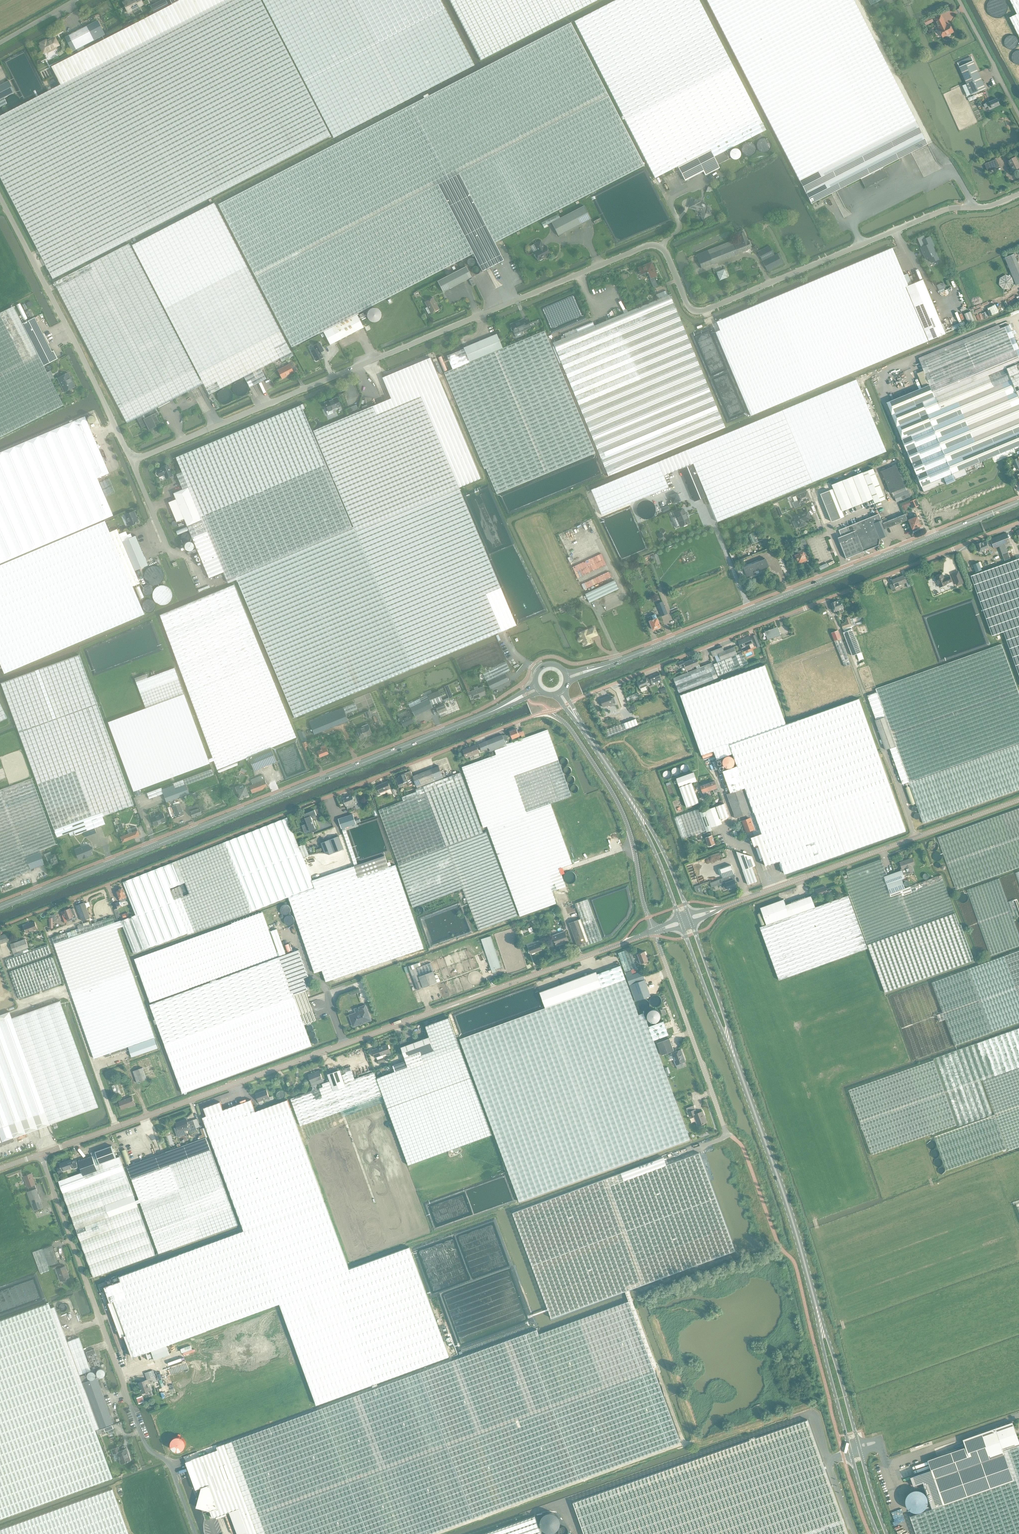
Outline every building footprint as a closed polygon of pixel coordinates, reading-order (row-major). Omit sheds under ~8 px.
[(61,85),(0,116),(0,177),(53,279),(330,136),(261,0),(170,0),(172,5),(51,67),(61,85)] [(129,2),(128,0),(123,3),(127,11),(132,8),(133,10),(143,5),(141,0),(132,0),(129,2)] [(150,6),(154,13),(169,6),(166,0),(162,0),(150,6)] [(334,138),(447,79),(474,65),(440,0),(263,0),(334,138)] [(480,60),(598,0),(449,0),(480,60)] [(574,20),(655,178),(678,167),(711,149),(715,156),(725,151),(766,130),(699,0),(615,0),(574,20)] [(811,204),(860,179),(865,188),(887,176),(883,167),(927,144),(853,0),(707,0),(811,204)] [(1017,14),(1018,13),(1018,0),(1010,0),(1017,14)] [(1017,14),(1010,18),(1018,37),(1018,13),(1017,14)] [(949,24),(946,25),(941,15),(934,18),(939,29),(943,37),(947,35),(948,36),(950,35),(950,34),(953,32),(949,24)] [(65,37),(73,51),(105,35),(97,21),(65,37)] [(220,204),(218,205),(268,301),(282,328),(292,347),(323,332),(331,328),(357,314),(371,307),(447,267),(473,254),(482,272),(504,260),(495,243),(502,239),(504,238),(520,230),(540,220),(588,195),(606,186),(618,180),(644,166),(571,23),(447,87),(431,96),(220,204)] [(55,38),(47,42),(46,40),(40,43),(41,46),(40,46),(43,54),(47,52),(48,53),(56,48),(57,47),(59,45),(55,38)] [(971,57),(958,64),(959,67),(967,84),(965,84),(962,86),(967,96),(967,97),(972,94),(975,93),(985,88),(971,57)] [(7,104),(4,98),(15,93),(9,81),(0,85),(0,107),(7,104)] [(986,103),(984,104),(985,108),(988,107),(988,106),(990,110),(992,109),(992,108),(1000,105),(997,98),(989,102),(986,103)] [(710,150),(678,167),(685,181),(703,171),(705,175),(720,168),(710,150)] [(715,157),(714,157),(718,165),(729,159),(725,151),(715,156),(715,157)] [(1008,161),(1013,171),(1018,168),(1018,164),(1015,157),(1008,161)] [(988,171),(995,168),(999,167),(996,159),(985,164),(988,171)] [(689,206),(697,209),(696,210),(696,211),(697,212),(697,213),(698,213),(699,213),(700,213),(701,212),(704,218),(710,215),(706,208),(706,206),(705,204),(700,202),(692,199),(689,206)] [(218,205),(57,287),(130,429),(292,347),(218,205)] [(591,219),(584,206),(560,218),(558,214),(542,223),(544,227),(544,228),(549,226),(548,224),(552,223),(559,236),(591,219)] [(742,242),(736,244),(739,253),(745,251),(746,251),(748,251),(748,249),(751,248),(751,246),(749,241),(747,242),(743,231),(739,233),(741,240),(742,242)] [(936,252),(935,252),(933,247),(934,246),(930,237),(924,239),(927,245),(921,248),(926,259),(929,258),(931,262),(938,259),(936,254),(937,254),(937,253),(936,252)] [(707,250),(696,255),(701,269),(713,264),(739,254),(739,253),(736,244),(734,240),(730,241),(723,244),(707,250)] [(546,246),(544,247),(541,241),(534,244),(537,250),(534,252),(538,261),(551,255),(546,246)] [(777,254),(774,255),(770,246),(757,252),(767,271),(782,264),(777,254)] [(892,248),(774,298),(812,390),(946,334),(944,330),(945,329),(946,330),(949,329),(946,322),(943,323),(942,324),(923,280),(912,284),(907,274),(904,275),(892,248)] [(1018,284),(1018,266),(1014,254),(1005,258),(1016,285),(1018,284)] [(651,266),(650,265),(649,264),(638,268),(641,275),(644,274),(645,277),(649,276),(654,288),(657,286),(654,277),(657,276),(652,265),(651,266)] [(443,292),(472,277),(466,267),(438,281),(443,292)] [(724,269),(717,273),(720,280),(727,277),(724,269)] [(1010,289),(1014,283),(1012,277),(1005,274),(1000,278),(999,285),(1004,289),(1010,289)] [(943,282),(937,285),(939,291),(946,288),(943,282)] [(578,333),(553,343),(608,476),(725,428),(670,294),(594,326),(578,333)] [(425,302),(428,307),(426,308),(428,314),(430,313),(431,313),(439,309),(433,298),(425,302)] [(812,390),(774,298),(716,322),(720,330),(715,332),(750,416),(812,390)] [(14,306),(0,313),(0,438),(64,405),(44,366),(58,359),(54,350),(52,351),(35,317),(22,324),(14,306)] [(968,322),(974,320),(970,311),(964,314),(968,322)] [(331,328),(323,332),(330,345),(364,328),(357,314),(331,328)] [(523,319),(511,324),(512,328),(511,328),(511,329),(512,331),(513,331),(514,334),(516,337),(523,335),(521,331),(531,328),(527,320),(524,321),(523,322),(523,319)] [(578,333),(594,326),(593,322),(576,329),(578,333)] [(887,402),(902,438),(903,443),(907,451),(912,463),(917,475),(922,486),(924,492),(946,483),(946,484),(956,480),(953,473),(1018,446),(1018,348),(1009,325),(999,329),(998,325),(919,358),(922,365),(919,366),(921,370),(923,369),(924,370),(917,373),(923,387),(929,384),(930,384),(922,387),(918,389),(887,402)] [(595,453),(544,331),(503,348),(452,369),(444,373),(484,469),(486,468),(497,494),(595,453)] [(464,349),(447,356),(452,369),(503,348),(497,334),(464,348),(464,349)] [(320,343),(314,346),(315,349),(311,351),(316,361),(323,357),(321,352),(324,351),(320,343)] [(354,527),(355,531),(459,487),(481,478),(431,358),(382,378),(391,399),(373,406),(313,431),(354,527)] [(289,365),(278,370),(279,373),(278,374),(280,376),(281,376),(282,378),(288,375),(293,372),(293,373),(294,372),(291,367),(294,365),(291,360),(288,361),(289,365)] [(58,379),(62,388),(65,392),(75,387),(71,379),(71,378),(69,373),(58,379)] [(856,379),(782,410),(812,482),(886,451),(856,379)] [(328,415),(333,413),(332,410),(341,406),(337,398),(325,403),(328,411),(326,411),(328,415)] [(176,499),(169,502),(177,522),(184,519),(187,526),(209,577),(209,578),(223,572),(227,582),(228,583),(236,580),(294,718),(413,668),(447,654),(516,625),(459,488),(447,493),(355,531),(354,527),(352,527),(332,480),(301,405),(176,457),(182,472),(177,474),(179,480),(183,489),(173,493),(176,499)] [(659,461),(591,490),(601,515),(668,487),(663,476),(668,474),(680,469),(681,469),(693,464),(706,497),(717,522),(785,494),(812,482),(782,410),(767,417),(729,433),(687,450),(659,461)] [(113,516),(98,478),(109,473),(85,416),(0,453),(0,564),(113,516)] [(681,469),(680,469),(694,502),(698,500),(706,497),(693,464),(681,469)] [(162,467),(162,469),(157,471),(157,472),(156,473),(156,474),(157,475),(158,476),(159,477),(165,475),(166,479),(173,476),(168,465),(162,467)] [(908,489),(907,490),(896,465),(881,471),(891,493),(893,492),(894,495),(896,501),(910,496),(908,489)] [(832,485),(842,511),(873,499),(875,503),(885,499),(873,468),(832,485)] [(830,490),(821,494),(826,508),(835,504),(830,490)] [(807,491),(796,496),(798,500),(792,503),(795,508),(800,506),(799,503),(810,499),(807,491)] [(680,501),(677,493),(669,497),(673,504),(680,501)] [(916,499),(910,501),(913,508),(919,506),(916,499)] [(832,522),(841,518),(835,504),(826,508),(832,522)] [(675,517),(673,518),(677,528),(681,526),(681,527),(689,523),(687,519),(686,519),(684,514),(685,514),(683,510),(674,514),(675,517)] [(136,516),(135,516),(133,511),(125,515),(130,526),(138,522),(136,516)] [(805,525),(804,521),(810,518),(808,512),(794,517),(799,527),(805,525)] [(913,529),(914,529),(916,529),(916,527),(921,526),(921,525),(923,524),(921,520),(919,521),(917,516),(916,513),(913,515),(914,518),(909,520),(913,529)] [(879,539),(888,535),(885,528),(883,523),(879,514),(858,522),(861,528),(855,531),(856,533),(855,533),(863,551),(864,551),(863,551),(878,545),(879,539)] [(883,523),(885,528),(907,519),(905,514),(883,523)] [(119,534),(117,529),(110,532),(105,521),(0,565),(0,664),(4,674),(144,614),(133,586),(140,583),(135,571),(148,565),(135,536),(132,537),(131,533),(127,535),(126,531),(119,534)] [(838,538),(846,558),(863,551),(855,533),(856,533),(855,531),(861,528),(858,522),(847,527),(839,530),(840,533),(841,536),(838,538)] [(758,540),(755,532),(749,534),(752,543),(758,540)] [(1006,533),(990,539),(994,548),(999,546),(1002,554),(1004,560),(1010,558),(1006,547),(1011,545),(1006,533)] [(805,548),(808,547),(804,538),(798,541),(802,549),(805,548)] [(974,546),(975,550),(979,548),(980,552),(983,551),(983,552),(984,552),(985,554),(990,552),(989,549),(986,541),(981,543),(981,542),(980,542),(978,543),(977,544),(974,546)] [(802,561),(806,560),(803,552),(802,549),(797,551),(798,554),(796,555),(799,563),(800,563),(802,562),(802,561)] [(198,553),(194,555),(198,566),(202,564),(198,553)] [(760,573),(759,570),(769,566),(766,558),(744,567),(748,577),(756,574),(760,573)] [(971,576),(992,635),(1003,631),(1007,642),(1018,676),(1018,558),(985,571),(971,576)] [(979,562),(973,564),(976,572),(982,569),(979,562)] [(958,571),(952,574),(957,585),(963,582),(958,571)] [(944,579),(942,574),(935,577),(937,580),(936,580),(938,584),(940,587),(947,584),(946,584),(952,581),(950,576),(946,577),(946,578),(944,579)] [(903,576),(892,580),(893,583),(890,585),(892,590),(895,588),(895,587),(906,582),(903,576)] [(589,603),(619,589),(614,580),(585,594),(589,603)] [(208,759),(209,762),(214,761),(217,770),(248,757),(271,748),(296,737),(259,645),(234,585),(160,615),(188,691),(188,692),(213,758),(208,759)] [(832,603),(831,603),(835,611),(837,610),(838,614),(844,611),(843,608),(844,607),(841,600),(836,602),(836,601),(835,601),(834,601),(833,602),(832,602),(832,603)] [(663,601),(657,604),(662,616),(667,614),(663,601)] [(660,628),(660,627),(661,627),(656,614),(652,615),(653,619),(650,621),(653,630),(657,628),(658,629),(660,628)] [(860,615),(850,618),(852,626),(853,627),(856,625),(856,627),(858,626),(858,625),(863,623),(860,615)] [(846,622),(841,623),(843,629),(852,626),(850,618),(850,616),(845,617),(846,622)] [(578,639),(578,640),(578,641),(579,641),(579,642),(580,642),(581,642),(582,642),(584,646),(592,642),(590,638),(597,635),(594,627),(587,630),(579,633),(580,637),(579,638),(578,638),(578,639)] [(778,627),(770,629),(768,630),(765,631),(768,639),(781,635),(778,627)] [(851,629),(843,632),(847,643),(852,656),(857,654),(859,660),(863,659),(861,652),(852,628),(851,629)] [(838,630),(831,633),(845,666),(851,664),(841,638),(838,630)] [(750,636),(738,641),(741,648),(743,652),(751,648),(749,644),(753,643),(750,636)] [(1018,692),(1003,647),(1002,644),(875,689),(877,692),(867,695),(869,699),(876,720),(875,720),(885,750),(890,748),(898,771),(901,779),(902,784),(908,782),(909,783),(923,823),(953,813),(992,799),(1018,789),(1018,743),(1011,746),(963,763),(927,776),(915,780),(935,772),(949,767),(975,758),(1003,748),(1018,742),(1018,692)] [(715,656),(717,662),(713,664),(718,676),(748,664),(743,652),(742,652),(741,650),(736,652),(734,647),(724,651),(723,647),(711,651),(713,657),(715,656)] [(683,661),(679,662),(681,667),(685,665),(687,670),(692,668),(691,667),(696,666),(699,664),(696,658),(689,661),(689,660),(684,662),(683,661)] [(510,670),(506,662),(483,672),(487,682),(491,690),(509,681),(505,673),(510,670)] [(697,668),(673,678),(679,693),(718,677),(712,662),(700,667),(699,664),(696,666),(697,668)] [(765,665),(681,695),(701,754),(714,750),(717,759),(733,753),(737,766),(723,770),(730,792),(727,794),(735,818),(746,814),(748,819),(751,818),(755,829),(752,830),(754,836),(751,837),(754,846),(755,846),(758,845),(766,866),(780,861),(784,873),(899,833),(904,831),(906,831),(906,830),(859,698),(786,724),(765,665)] [(108,722),(134,791),(210,763),(209,762),(208,759),(174,668),(147,678),(146,674),(135,678),(136,682),(146,708),(108,722)] [(646,686),(646,687),(649,686),(653,684),(653,685),(663,681),(661,678),(661,677),(659,672),(649,676),(650,677),(646,678),(637,681),(640,688),(646,686)] [(468,693),(470,697),(473,696),(474,699),(486,694),(483,687),(479,689),(478,687),(474,688),(475,690),(468,693)] [(435,692),(427,695),(432,705),(436,703),(439,702),(435,692)] [(415,716),(433,707),(432,705),(427,695),(409,704),(415,716)] [(610,695),(600,699),(603,707),(610,705),(611,706),(613,705),(613,704),(613,703),(616,703),(614,697),(611,698),(610,695)] [(437,707),(436,708),(438,713),(447,710),(446,709),(450,707),(448,703),(444,704),(441,706),(439,702),(436,703),(437,707)] [(355,703),(309,722),(315,734),(348,721),(345,714),(354,710),(357,709),(355,703)] [(399,718),(404,727),(414,722),(410,713),(399,718)] [(636,718),(606,730),(608,735),(638,724),(636,718)] [(356,733),(357,736),(359,737),(360,736),(360,737),(367,735),(367,736),(372,734),(368,725),(357,730),(358,732),(357,732),(356,733)] [(481,750),(489,747),(490,752),(495,750),(496,754),(462,767),(483,828),(487,826),(520,916),(556,903),(552,891),(558,889),(556,883),(564,880),(559,868),(572,864),(550,803),(571,796),(547,729),(509,743),(507,738),(504,739),(503,734),(479,744),(481,750)] [(521,735),(522,738),(525,737),(523,730),(518,732),(517,729),(513,730),(510,731),(510,732),(512,739),(520,736),(519,736),(521,735)] [(301,730),(298,731),(302,743),(306,741),(307,741),(303,731),(302,732),(301,730)] [(325,745),(320,747),(321,750),(317,751),(320,757),(328,754),(325,745)] [(471,760),(474,759),(473,755),(479,752),(476,745),(463,750),(466,758),(470,756),(471,760)] [(254,771),(277,762),(271,748),(248,757),(254,771)] [(404,800),(379,810),(385,828),(389,839),(399,864),(398,864),(413,907),(439,897),(447,894),(463,888),(471,909),(479,930),(498,923),(518,915),(509,891),(496,859),(486,831),(483,832),(483,831),(478,818),(461,772),(444,778),(439,766),(413,776),(414,778),(417,788),(416,789),(417,791),(402,797),(404,800)] [(147,793),(149,799),(163,794),(166,802),(185,795),(186,795),(189,794),(189,793),(191,792),(190,789),(188,790),(186,785),(214,775),(212,769),(172,783),(173,785),(162,789),(161,788),(155,790),(147,793)] [(399,776),(396,778),(399,787),(403,786),(402,783),(414,778),(413,776),(411,771),(399,776)] [(694,772),(676,778),(680,787),(679,787),(687,808),(698,803),(691,783),(697,781),(694,772)] [(263,775),(252,780),(251,780),(252,784),(249,786),(252,794),(268,787),(263,775)] [(56,845),(55,842),(32,778),(8,787),(0,790),(0,882),(31,871),(30,869),(26,856),(40,851),(56,845)] [(388,781),(377,786),(378,789),(375,790),(377,795),(380,794),(380,793),(390,788),(388,781)] [(704,796),(709,795),(708,791),(713,789),(714,793),(719,791),(717,788),(715,781),(700,786),(704,796)] [(246,786),(244,787),(243,785),(240,787),(239,785),(235,787),(239,798),(249,795),(246,786)] [(71,823),(58,828),(61,836),(74,831),(75,835),(83,832),(95,828),(101,826),(105,824),(103,817),(111,814),(134,806),(130,794),(68,816),(71,823)] [(352,795),(343,798),(346,806),(347,806),(348,808),(356,805),(359,804),(355,794),(352,795)] [(194,806),(190,808),(191,811),(190,811),(192,818),(193,817),(194,819),(196,818),(196,816),(202,814),(201,812),(205,810),(203,803),(198,805),(194,806)] [(724,803),(716,806),(720,819),(729,816),(724,803)] [(180,804),(174,806),(178,817),(184,815),(180,804)] [(698,809),(674,817),(682,839),(706,831),(707,832),(713,830),(712,827),(722,824),(720,819),(716,806),(705,810),(699,812),(698,809)] [(938,837),(956,889),(1018,867),(1018,808),(938,837)] [(307,823),(302,825),(304,831),(315,826),(317,826),(314,820),(313,821),(312,817),(313,816),(316,815),(314,810),(311,811),(305,813),(307,817),(305,818),(307,823)] [(154,825),(161,822),(162,823),(166,821),(163,813),(152,817),(154,825)] [(303,857),(309,855),(305,844),(299,846),(287,817),(123,882),(136,915),(121,921),(123,927),(127,937),(133,952),(134,954),(141,951),(188,933),(188,934),(209,927),(239,916),(251,911),(289,896),(304,942),(315,973),(322,971),(326,982),(424,948),(396,865),(395,865),(389,867),(385,855),(358,865),(345,827),(356,823),(353,814),(339,819),(355,866),(354,866),(312,880),(303,857)] [(748,819),(742,821),(746,832),(752,830),(755,829),(751,818),(748,819)] [(137,827),(131,829),(132,832),(121,837),(123,842),(140,836),(137,827)] [(115,833),(112,835),(110,831),(107,832),(108,836),(110,842),(118,839),(115,833)] [(708,837),(706,837),(709,846),(715,844),(712,835),(711,832),(707,833),(708,837)] [(339,836),(321,843),(325,853),(330,854),(344,849),(339,836)] [(88,845),(76,850),(79,859),(92,854),(91,851),(93,850),(91,847),(90,848),(88,845)] [(45,864),(40,851),(26,856),(30,869),(45,864)] [(736,851),(743,870),(742,870),(748,884),(757,881),(752,866),(755,865),(752,856),(736,851)] [(58,862),(55,854),(52,856),(50,852),(48,853),(49,857),(46,858),(48,861),(50,860),(52,865),(55,864),(58,863),(58,862)] [(912,858),(900,862),(902,869),(901,869),(901,870),(902,870),(903,874),(907,873),(914,871),(912,865),(915,865),(912,858)] [(882,859),(847,872),(849,878),(843,880),(871,955),(872,955),(885,992),(974,960),(961,924),(959,924),(941,874),(905,888),(902,879),(905,878),(902,870),(901,870),(884,876),(884,875),(887,874),(882,859)] [(735,882),(734,877),(735,877),(731,866),(720,870),(723,878),(724,878),(726,882),(726,883),(725,883),(724,884),(723,885),(723,886),(724,888),(725,889),(726,889),(727,889),(728,889),(737,886),(735,882)] [(1018,946),(1018,934),(1013,918),(1018,916),(1018,906),(1017,899),(1008,902),(1000,878),(967,890),(990,956),(1018,946)] [(700,884),(694,886),(695,890),(696,892),(697,892),(698,893),(703,895),(700,884)] [(817,897),(828,893),(828,894),(833,892),(831,887),(827,889),(826,886),(820,888),(815,890),(817,897)] [(119,889),(119,890),(116,891),(121,902),(127,899),(123,888),(121,888),(119,889)] [(766,925),(760,927),(779,980),(867,948),(848,895),(837,899),(821,905),(815,907),(811,895),(786,904),(784,899),(760,907),(764,919),(766,925)] [(575,903),(579,915),(581,918),(578,920),(569,923),(577,945),(580,944),(581,947),(590,944),(602,940),(588,899),(575,903)] [(84,902),(76,905),(82,921),(90,917),(84,902)] [(63,911),(67,919),(68,921),(77,918),(73,908),(71,909),(71,908),(67,910),(66,909),(65,910),(64,910),(63,911)] [(309,976),(299,949),(217,980),(216,978),(278,956),(286,953),(277,929),(269,931),(262,912),(232,923),(174,945),(174,944),(134,959),(150,1002),(153,1001),(210,980),(211,982),(150,1004),(166,1045),(165,1046),(183,1093),(311,1046),(304,1024),(316,1020),(305,990),(308,989),(304,978),(309,976)] [(62,934),(52,937),(61,962),(74,1001),(88,1040),(94,1058),(128,1046),(132,1057),(159,1048),(154,1036),(142,1000),(133,974),(130,965),(121,938),(118,929),(119,928),(120,928),(121,927),(123,927),(121,921),(119,921),(118,922),(117,922),(116,922),(115,923),(113,916),(94,923),(90,924),(89,921),(78,925),(79,928),(62,934)] [(35,922),(24,926),(27,933),(38,929),(35,922)] [(556,946),(561,944),(561,943),(568,940),(565,931),(553,936),(556,946)] [(0,936),(0,944),(9,941),(7,933),(0,936)] [(492,973),(496,971),(496,969),(501,967),(491,936),(481,939),(492,973)] [(5,959),(8,969),(51,953),(48,944),(30,951),(25,939),(10,944),(15,956),(5,959)] [(529,947),(531,953),(542,949),(539,943),(542,942),(541,939),(537,941),(538,944),(529,947)] [(637,967),(630,948),(618,953),(635,1001),(651,995),(642,971),(636,973),(634,968),(637,967)] [(931,982),(942,1012),(936,1014),(939,1021),(945,1019),(955,1045),(1018,1022),(1018,950),(931,982)] [(645,951),(638,954),(641,963),(648,960),(645,951)] [(9,971),(19,999),(62,983),(52,956),(9,971)] [(415,964),(409,966),(417,989),(440,981),(439,978),(436,979),(433,971),(434,971),(431,963),(420,967),(418,963),(415,964)] [(596,971),(572,980),(540,992),(546,1007),(625,978),(620,965),(597,973),(596,971)] [(639,1014),(625,978),(546,1007),(460,1039),(520,1201),(690,1139),(654,1040),(669,1035),(664,1021),(649,1026),(644,1013),(639,1014)] [(14,1137),(98,1107),(60,1001),(12,1018),(10,1012),(0,1015),(0,1146),(15,1140),(14,1137)] [(365,1005),(355,1009),(357,1008),(358,1012),(349,1015),(353,1026),(360,1024),(364,1023),(371,1020),(365,1005)] [(449,1017),(426,1026),(429,1036),(410,1043),(410,1041),(407,1042),(406,1039),(399,1041),(401,1046),(401,1047),(406,1060),(393,1065),(395,1071),(378,1077),(377,1079),(409,1165),(492,1135),(449,1017)] [(992,1114),(980,1081),(1018,1067),(1018,1028),(933,1059),(933,1060),(848,1090),(871,1155),(956,1125),(957,1127),(992,1114)] [(674,1050),(669,1038),(657,1043),(662,1055),(674,1050)] [(388,1055),(390,1055),(391,1053),(390,1052),(391,1052),(388,1044),(373,1050),(375,1057),(386,1053),(387,1055),(388,1055)] [(681,1049),(672,1053),(676,1064),(678,1069),(686,1066),(684,1062),(682,1055),(683,1054),(681,1049)] [(140,1069),(133,1071),(137,1083),(147,1079),(143,1067),(140,1069)] [(323,1087),(291,1098),(301,1126),(383,1096),(374,1072),(354,1079),(350,1067),(340,1070),(327,1074),(330,1081),(322,1084),(323,1087)] [(983,1081),(995,1114),(988,1116),(988,1117),(934,1136),(946,1170),(1007,1149),(1008,1151),(1018,1147),(1018,1069),(983,1081)] [(312,1074),(309,1076),(312,1085),(323,1081),(319,1070),(312,1073),(312,1074)] [(122,1094),(118,1083),(112,1085),(116,1097),(122,1094)] [(260,1104),(264,1102),(263,1100),(269,1097),(266,1090),(256,1094),(258,1101),(259,1101),(260,1104)] [(132,1097),(119,1101),(122,1109),(135,1104),(132,1097)] [(210,1137),(290,1108),(290,1107),(288,1100),(255,1111),(251,1099),(223,1110),(220,1102),(204,1108),(207,1116),(203,1117),(210,1137)] [(244,1230),(325,1201),(290,1108),(210,1137),(244,1230)] [(703,1116),(704,1115),(703,1111),(697,1113),(695,1109),(688,1112),(689,1116),(694,1114),(698,1126),(706,1123),(703,1116)] [(190,1133),(197,1130),(193,1120),(187,1122),(186,1119),(176,1123),(180,1135),(186,1133),(185,1131),(189,1130),(190,1133)] [(201,1129),(203,1134),(199,1136),(200,1138),(204,1137),(206,1136),(206,1137),(208,1136),(205,1127),(203,1128),(201,1129)] [(127,1166),(139,1199),(136,1200),(120,1156),(117,1157),(112,1145),(107,1147),(105,1147),(105,1148),(103,1148),(101,1149),(96,1151),(96,1153),(92,1154),(93,1156),(79,1161),(82,1172),(59,1181),(94,1277),(124,1266),(156,1255),(137,1204),(140,1202),(159,1254),(238,1225),(206,1137),(127,1166)] [(664,1157),(513,1212),(551,1318),(625,1291),(626,1294),(628,1299),(628,1300),(629,1301),(632,1300),(632,1299),(631,1298),(629,1292),(628,1290),(735,1250),(699,1152),(666,1165),(664,1157)] [(79,1168),(77,1161),(76,1159),(72,1160),(71,1159),(60,1163),(61,1167),(57,1168),(59,1174),(60,1174),(59,1173),(63,1172),(63,1171),(74,1167),(75,1170),(79,1168)] [(35,1184),(32,1173),(24,1176),(29,1191),(36,1188),(35,1184)] [(29,1191),(27,1191),(28,1195),(34,1210),(43,1207),(36,1188),(29,1191)] [(107,1285),(105,1286),(110,1299),(108,1299),(109,1302),(110,1301),(111,1302),(109,1302),(121,1337),(125,1335),(133,1357),(147,1352),(151,1350),(159,1347),(166,1345),(280,1303),(317,1404),(377,1382),(447,1357),(449,1356),(447,1350),(409,1247),(349,1269),(348,1265),(335,1230),(325,1201),(246,1230),(119,1276),(121,1280),(119,1281),(117,1276),(105,1280),(107,1285)] [(52,1245),(42,1249),(33,1252),(40,1273),(50,1270),(48,1266),(59,1262),(52,1245)] [(65,1266),(56,1269),(60,1281),(70,1278),(65,1266)] [(186,1462),(196,1489),(202,1487),(199,1497),(198,1502),(197,1507),(202,1508),(203,1513),(210,1510),(213,1518),(229,1512),(238,1533),(241,1533),(246,1532),(248,1532),(249,1533),(430,1533),(681,1442),(653,1367),(656,1366),(632,1300),(629,1301),(539,1334),(537,1329),(217,1447),(219,1454),(213,1456),(201,1460),(199,1457),(186,1462)] [(113,1477),(95,1430),(99,1428),(113,1423),(97,1377),(88,1380),(86,1374),(81,1376),(80,1374),(91,1370),(79,1337),(67,1341),(54,1306),(51,1308),(49,1303),(0,1321),(0,1518),(113,1477)] [(86,1337),(81,1338),(85,1348),(89,1346),(88,1343),(92,1341),(91,1338),(95,1336),(92,1330),(84,1333),(86,1337)] [(159,1347),(151,1350),(154,1360),(170,1354),(166,1345),(159,1347)] [(94,1349),(86,1352),(92,1370),(101,1367),(94,1349)] [(147,1379),(138,1382),(142,1393),(151,1390),(149,1383),(151,1383),(149,1379),(151,1378),(151,1377),(154,1376),(155,1375),(153,1370),(152,1370),(145,1373),(147,1379)] [(573,1502),(584,1533),(848,1533),(808,1419),(573,1502)] [(910,1476),(913,1485),(923,1482),(924,1486),(929,1501),(925,1508),(925,1510),(932,1508),(943,1504),(1013,1479),(1003,1449),(1018,1444),(1018,1441),(1018,1438),(1015,1430),(1012,1421),(995,1427),(962,1439),(965,1446),(937,1456),(928,1459),(931,1469),(910,1476)] [(1003,1449),(1013,1479),(943,1504),(932,1508),(925,1510),(910,1516),(916,1533),(1018,1533),(1018,1444),(1003,1449)] [(113,1453),(117,1452),(121,1464),(130,1460),(129,1456),(128,1456),(125,1449),(120,1451),(118,1447),(112,1449),(113,1453)] [(113,1489),(0,1529),(0,1533),(129,1533),(113,1489)] [(483,1533),(542,1533),(535,1515),(483,1533)]
